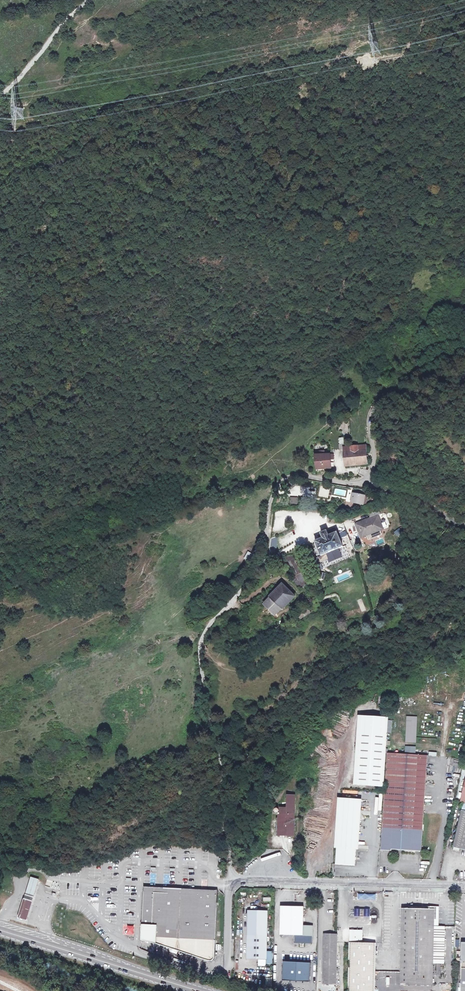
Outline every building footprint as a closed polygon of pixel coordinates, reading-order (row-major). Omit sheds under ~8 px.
[(364,447),(344,448),(345,466),(365,465),(364,447)] [(319,457),(315,457),(316,470),(330,469),(329,461),(333,461),(332,456),(329,457),(319,457)] [(365,495),(353,493),(352,502),(364,504),(365,495)] [(386,535),(381,521),(358,528),(363,542),(386,535)] [(344,550),(336,531),(322,536),(323,538),(318,539),(320,543),(315,544),(321,558),(344,550)] [(244,558),(249,561),(253,554),(247,551),(244,558)] [(293,556),(286,558),(296,577),(294,579),(301,589),(306,585),(300,574),(301,573),(293,556)] [(296,599),(282,585),(264,604),(277,617),(296,599)] [(311,616),(307,609),(295,615),(296,616),(293,618),(295,621),(298,620),(300,622),(311,616)] [(417,743),(416,716),(405,716),(406,743),(417,743)] [(385,719),(353,717),(349,787),(380,789),(385,719)] [(423,756),(383,754),(382,777),(378,828),(376,851),(381,851),(388,852),(388,850),(417,852),(418,832),(423,756)] [(457,801),(460,802),(464,803),(464,780),(462,779),(457,801)] [(278,808),(278,809),(278,815),(293,815),(293,797),(285,796),(285,809),(278,808)] [(363,799),(338,798),(334,849),(337,849),(336,865),(355,866),(356,851),(359,851),(363,799)] [(458,810),(448,850),(454,851),(455,848),(464,850),(464,812),(458,810)] [(278,815),(277,815),(277,837),(293,837),(293,815),(278,815)] [(39,879),(30,877),(25,894),(34,896),(39,879)] [(216,959),(217,891),(144,887),(140,941),(158,945),(185,954),(188,954),(188,955),(205,961),(205,960),(210,961),(210,962),(211,962),(213,962),(215,960),(215,959),(216,959)] [(32,902),(23,899),(18,918),(27,921),(32,902)] [(439,926),(439,906),(429,906),(429,909),(408,909),(402,908),(402,984),(434,984),(434,963),(434,953),(434,940),(434,926),(434,925),(439,926)] [(303,908),(281,908),(281,936),(303,937),(303,908)] [(267,961),(268,911),(248,911),(247,961),(267,961)] [(123,935),(134,934),(133,926),(123,926),(123,935)] [(445,926),(434,926),(434,940),(445,940),(445,926)] [(303,927),(303,937),(312,937),(312,927),(303,927)] [(350,931),(349,990),(376,990),(377,944),(362,944),(362,932),(350,931)] [(335,936),(326,935),(324,935),(323,985),(337,986),(338,935),(335,936)] [(445,953),(434,953),(434,963),(445,963),(445,953)] [(282,962),(282,980),(310,981),(310,962),(282,962)]
